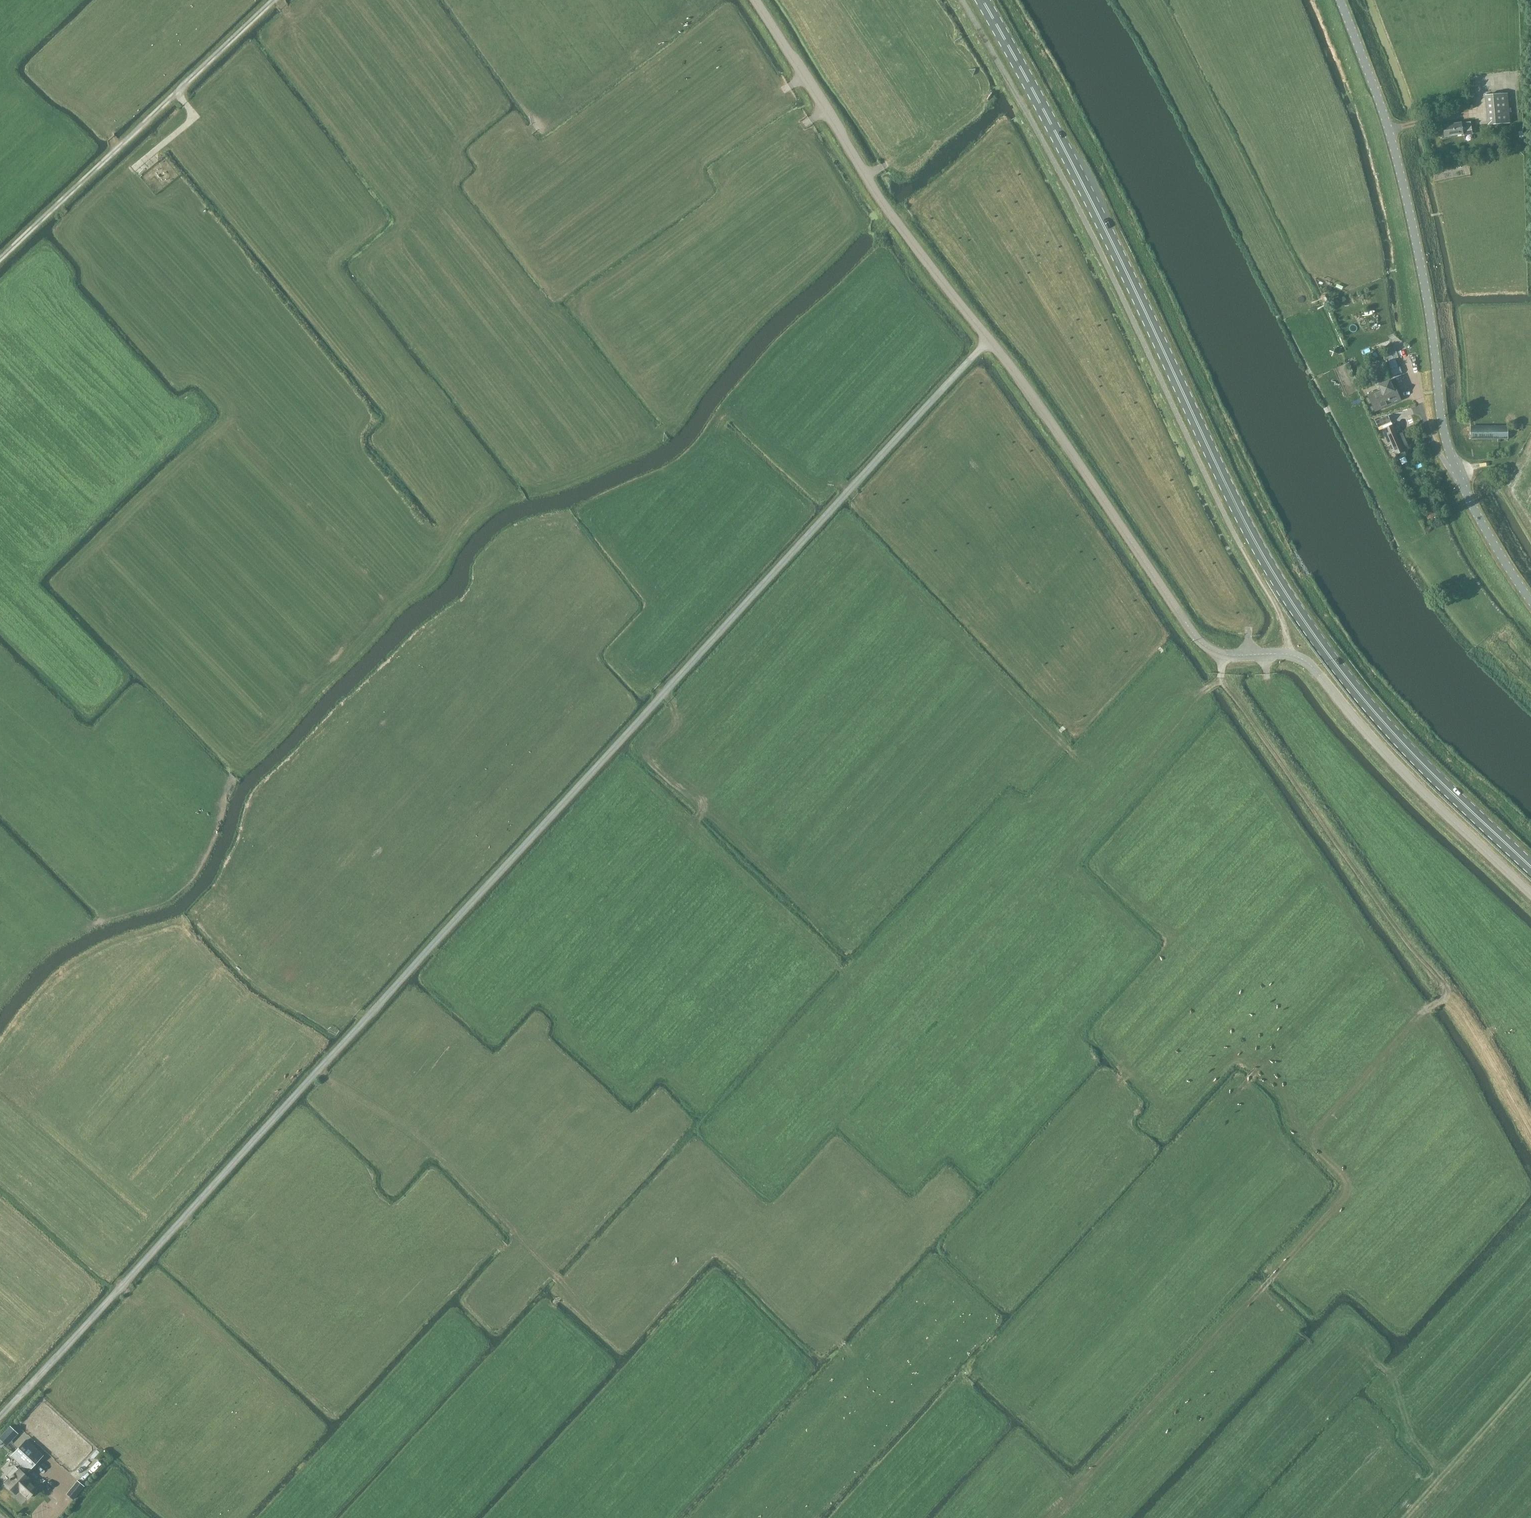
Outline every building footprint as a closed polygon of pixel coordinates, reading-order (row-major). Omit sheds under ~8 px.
[(1510,123),(1507,93),(1484,95),(1486,125),(1510,123)] [(1462,123),(1462,122),(1442,126),(1444,137),(1463,134),(1463,136),(1472,134),(1472,130),(1470,122),(1462,123)] [(1398,357),(1394,346),(1383,350),(1387,362),(1374,367),(1378,381),(1400,373),(1395,358),(1398,357)] [(1331,357),(1335,355),(1337,355),(1335,348),(1333,349),(1329,351),(1331,357)] [(1393,384),(1367,395),(1374,411),(1401,400),(1393,384)] [(1388,416),(1375,421),(1378,428),(1391,422),(1388,416)] [(1392,424),(1382,429),(1392,451),(1407,445),(1402,432),(1396,435),(1392,424)] [(1471,439),(1508,438),(1507,426),(1471,426),(1471,439)] [(10,1425),(0,1435),(0,1439),(6,1445),(18,1433),(10,1425)] [(26,1438),(10,1456),(20,1464),(18,1467),(17,1468),(3,1483),(15,1494),(18,1490),(27,1498),(37,1487),(28,1479),(29,1477),(23,1470),(25,1468),(28,1471),(43,1454),(26,1438)] [(77,1480),(65,1494),(73,1500),(84,1486),(77,1480)]
